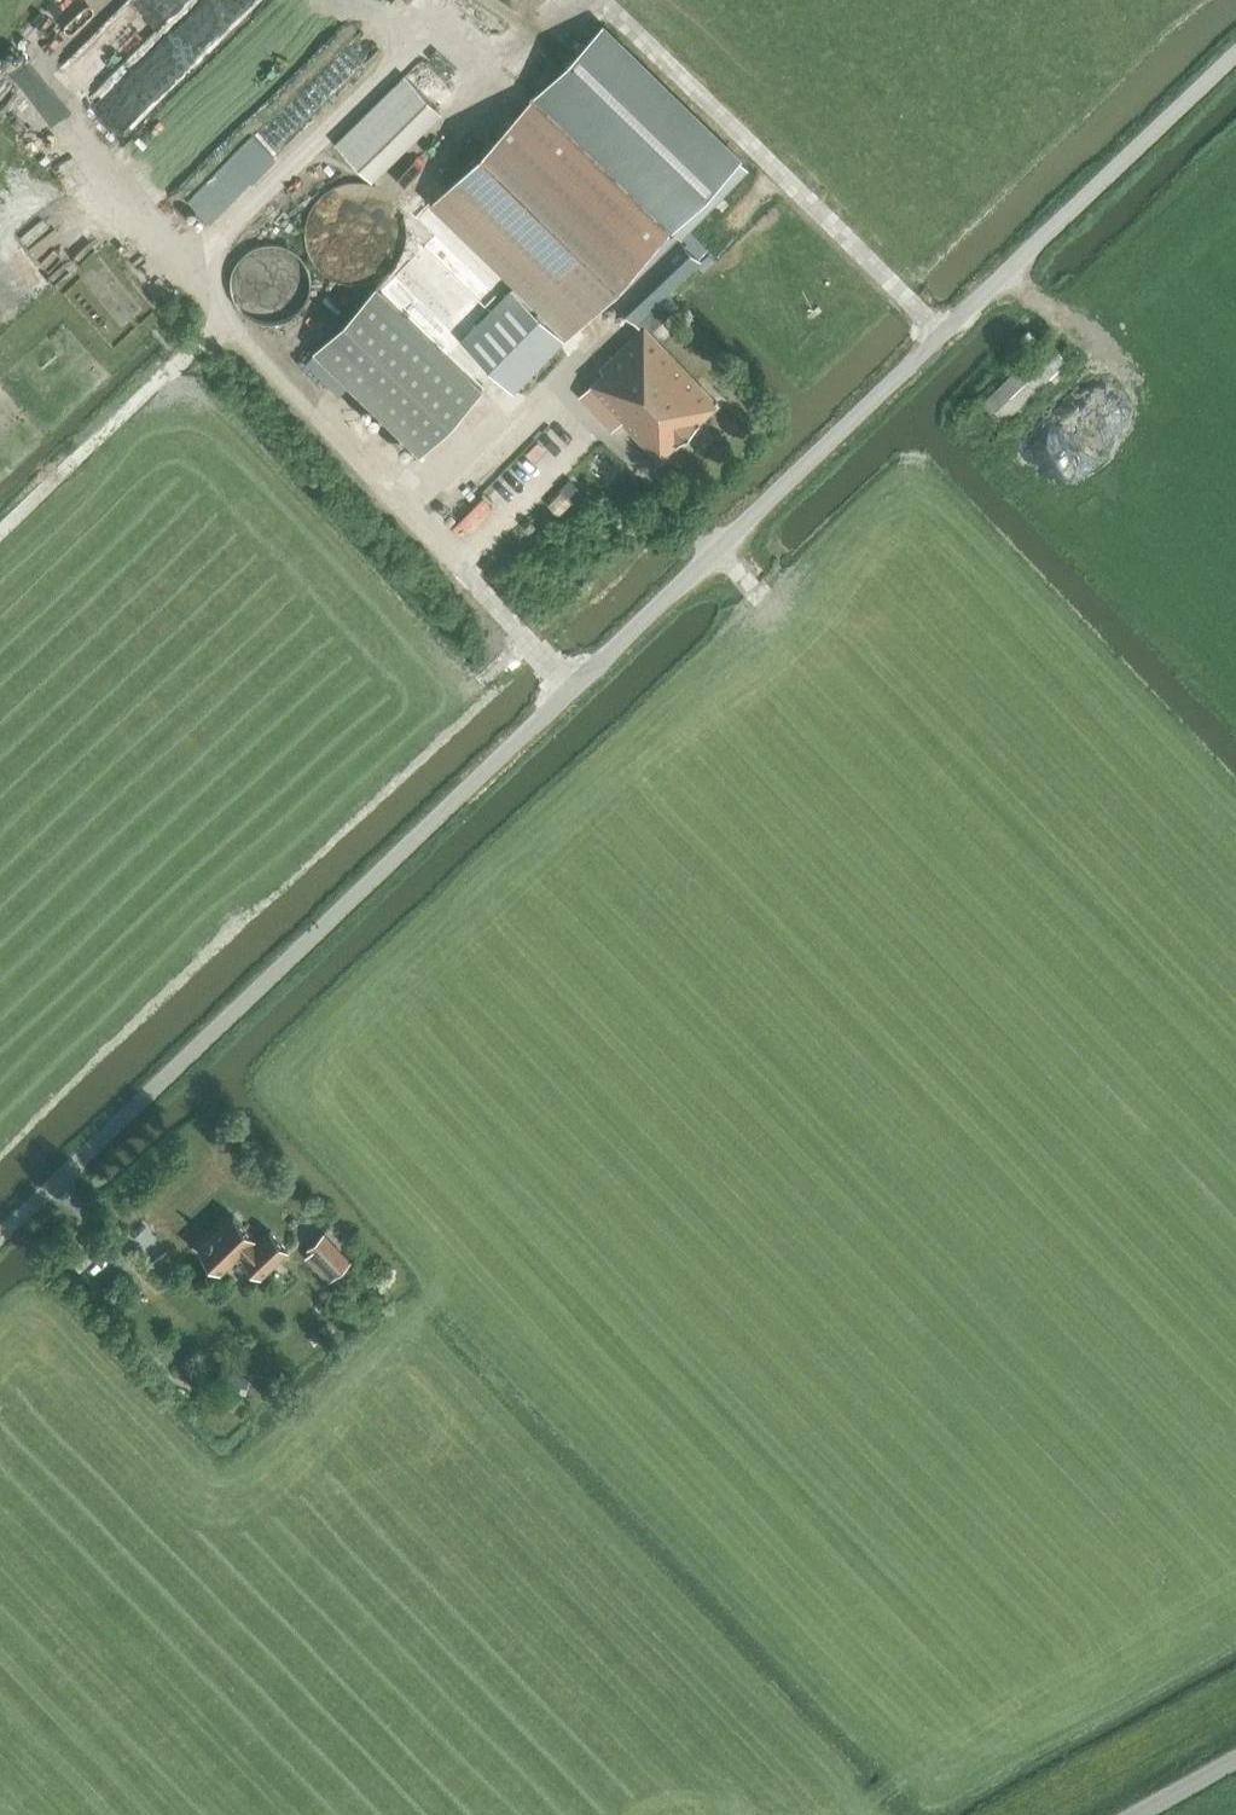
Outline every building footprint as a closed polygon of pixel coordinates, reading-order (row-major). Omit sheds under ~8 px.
[(241,0),(200,0),(106,99),(128,120),(241,0)] [(207,142),(324,32),(309,16),(192,126),(207,142)] [(370,18),(210,172),(224,187),(368,49),(369,51),(386,35),(370,18)] [(625,344),(600,368),(604,372),(580,395),(617,434),(625,426),(658,461),(718,404),(650,333),(679,306),(668,294),(700,262),(679,241),(748,170),(602,27),(534,95),(495,135),(430,203),(568,337),(609,295),(633,320),(617,335),(625,344)] [(234,80),(261,49),(240,31),(138,153),(153,166),(229,76),(234,80)] [(305,54),(245,117),(254,125),(313,62),(305,54)] [(265,157),(284,176),(342,119),(331,108),(362,77),(354,68),(265,157)] [(335,142),(372,181),(443,112),(405,74),(335,142)] [(398,240),(398,239),(398,232),(395,223),(391,214),(386,208),(380,203),(373,199),(365,196),(357,195),(348,195),(341,196),(332,200),(325,205),(318,213),(314,220),(310,230),(309,237),(310,247),(312,253),(316,263),(321,269),(327,274),(335,279),(344,282),(352,283),(362,283),(370,281),(378,276),(385,271),(390,264),(394,257),(397,249),(398,240)] [(311,293),(311,292),(310,284),(308,276),(304,270),(300,265),(293,259),(287,256),(278,254),(272,253),(266,254),(257,256),(250,259),(244,265),(240,270),(236,276),(233,284),(233,292),(233,300),(236,308),(239,314),(244,320),(250,325),(256,328),(260,330),(270,332),(278,331),(286,329),(294,325),(300,320),(305,314),(308,308),(310,300),(311,293)] [(568,337),(514,285),(460,340),(514,392),(568,337)] [(481,390),(375,286),(313,349),(419,453),(481,390)] [(1029,331),(1021,338),(1028,345),(1036,338),(1029,331)] [(982,403),(1001,424),(1068,360),(1048,340),(982,403)] [(472,532),(484,545),(550,485),(535,468),(561,444),(552,434),(484,495),(497,509),(472,532)] [(243,1258),(261,1277),(289,1250),(270,1231),(259,1242),(234,1216),(199,1249),(221,1272),(240,1254),(243,1257),(243,1258)] [(308,1248),(335,1276),(351,1261),(324,1233),(308,1248)]
